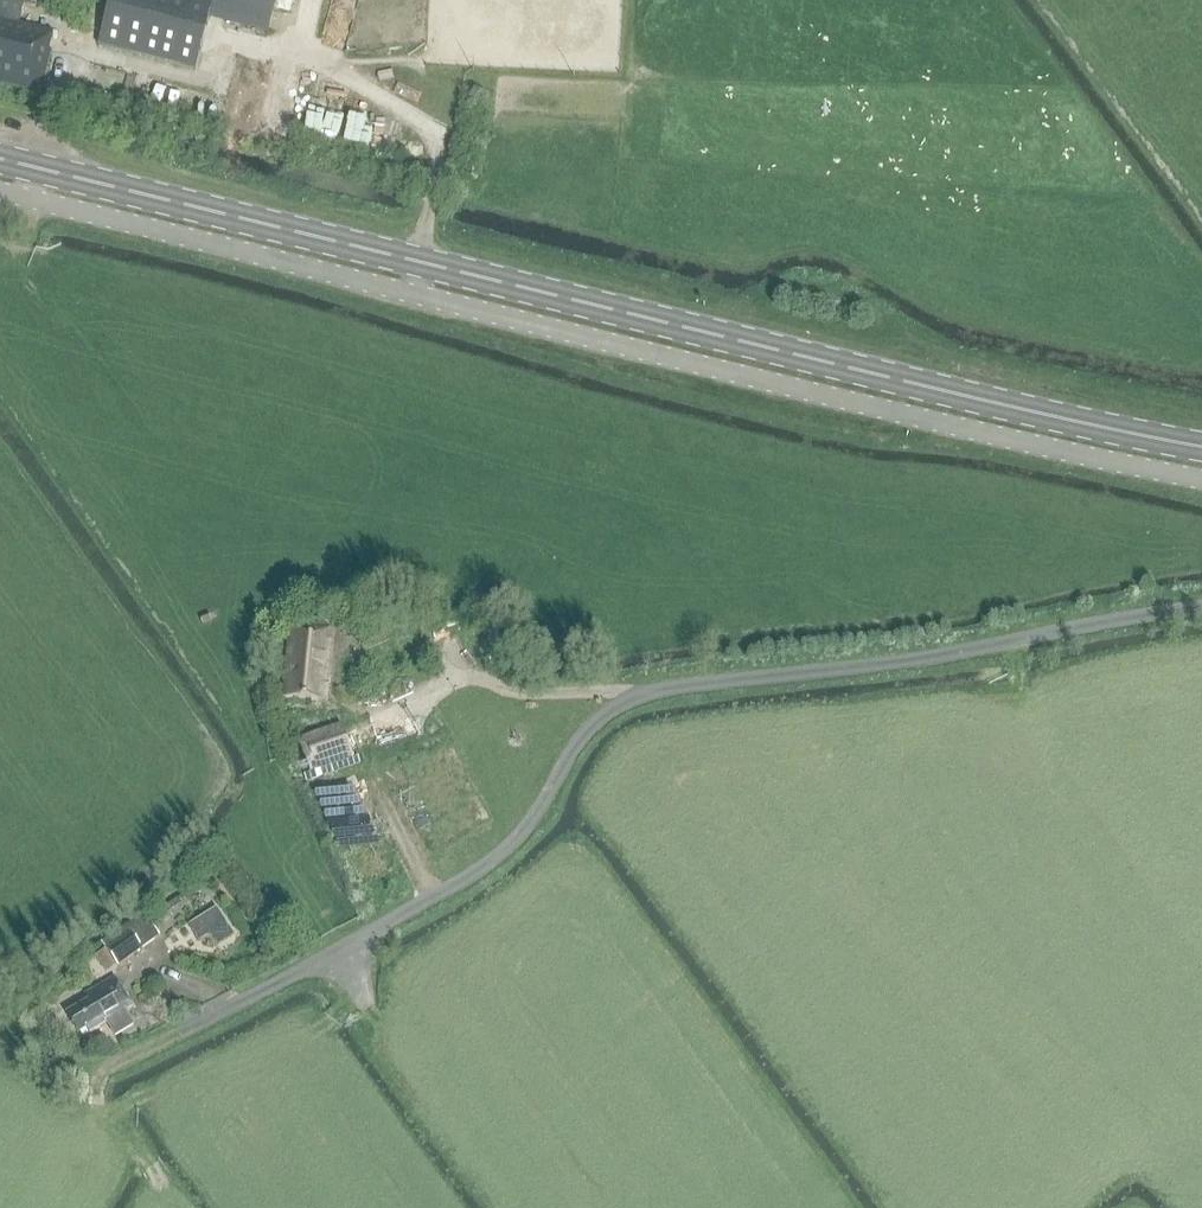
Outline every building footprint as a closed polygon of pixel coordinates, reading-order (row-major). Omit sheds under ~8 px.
[(41,93),(51,51),(48,50),(53,32),(19,24),(24,4),(7,0),(0,0),(0,83),(41,93)] [(96,45),(194,70),(213,0),(108,0),(96,45)] [(272,14),(276,0),(217,0),(272,14)] [(327,134),(338,102),(320,95),(308,127),(327,134)] [(327,682),(332,631),(290,626),(283,697),(316,701),(317,681),(327,682)] [(309,772),(352,758),(341,723),(297,738),(309,772)] [(354,860),(361,857),(372,880),(392,871),(388,862),(394,860),(378,826),(367,831),(363,823),(360,825),(344,791),(326,800),(345,841),(354,860)] [(213,930),(224,923),(215,908),(201,916),(209,929),(213,930)] [(157,935),(141,912),(124,925),(128,931),(103,949),(116,966),(157,935)] [(106,1023),(114,1036),(132,1025),(124,1012),(131,1008),(113,977),(85,994),(88,1000),(66,1013),(78,1033),(86,1028),(89,1033),(106,1023)]
